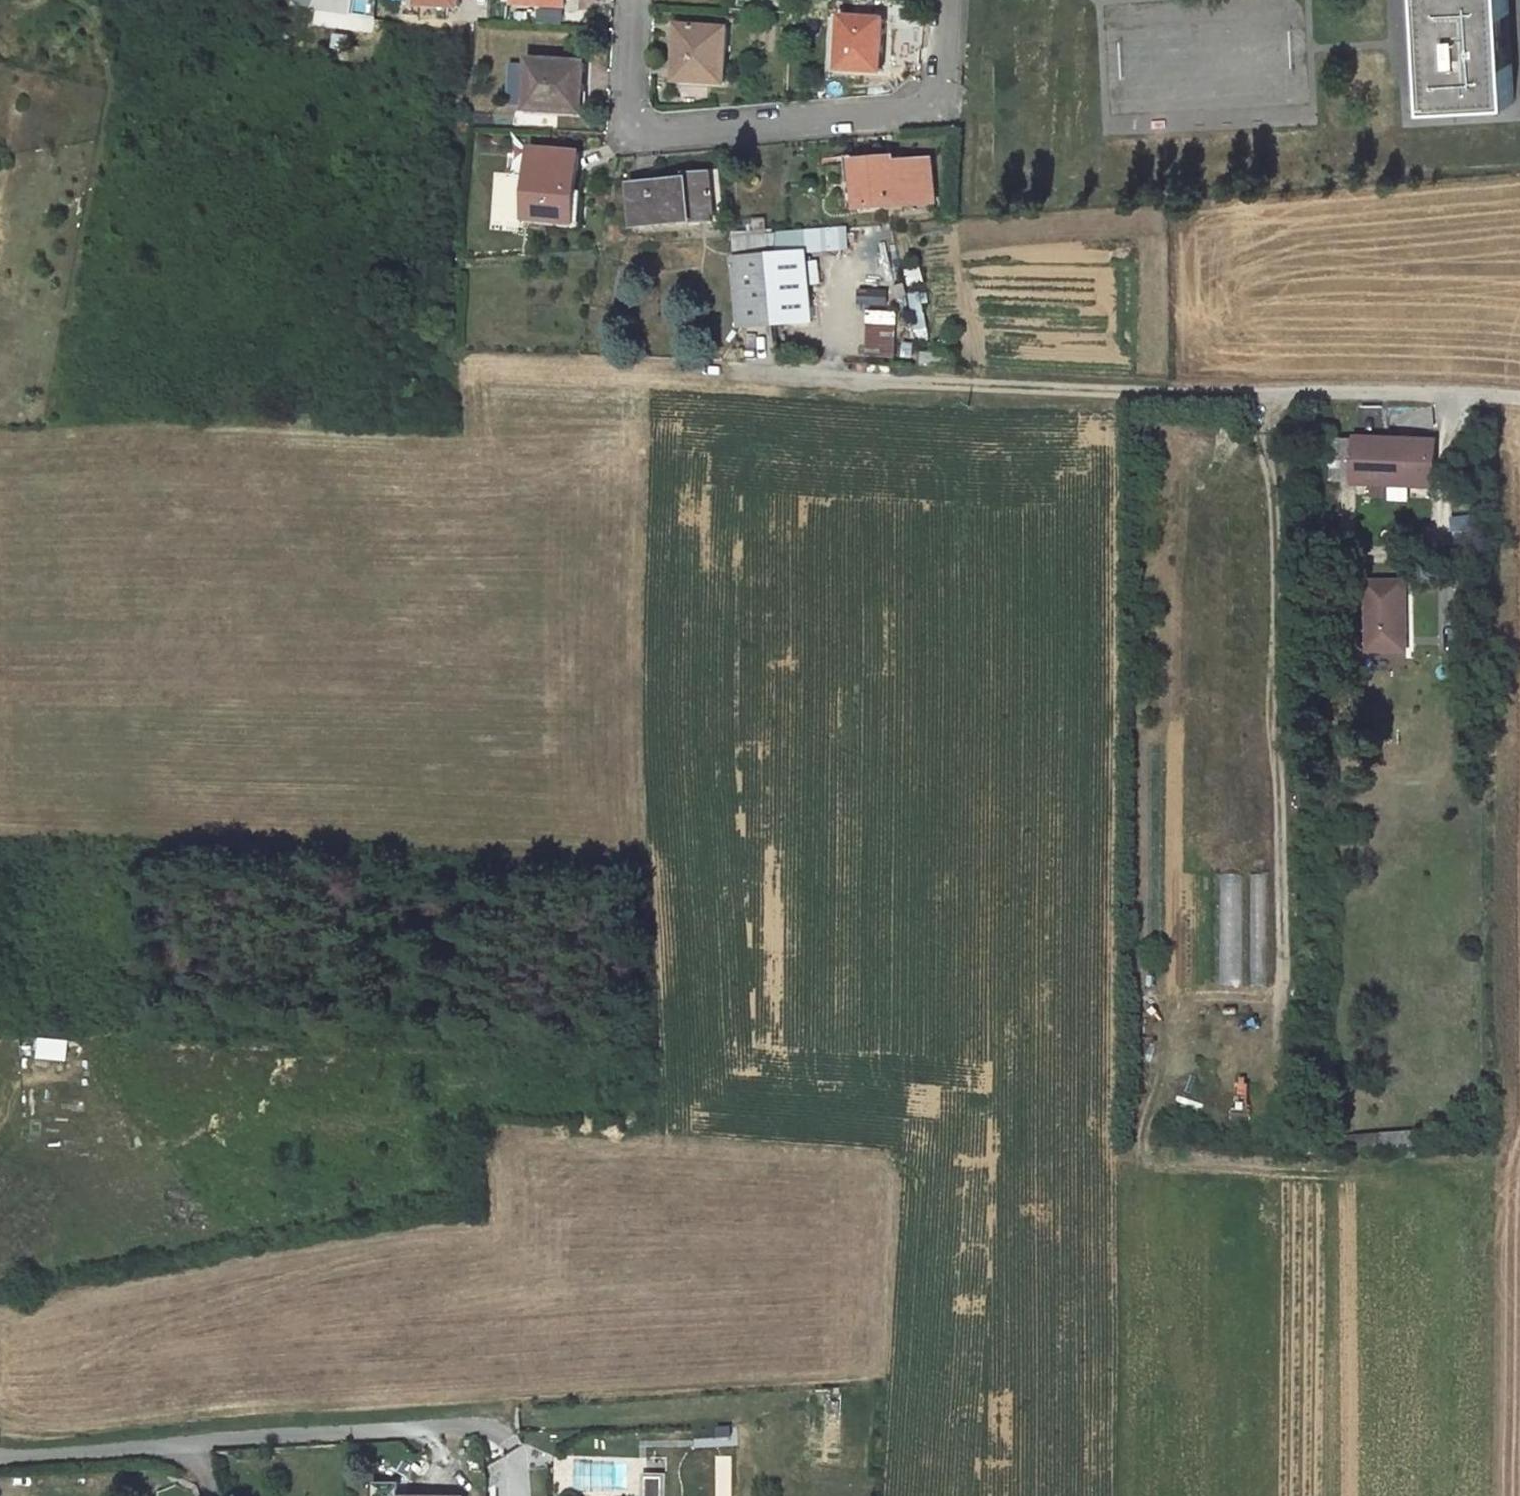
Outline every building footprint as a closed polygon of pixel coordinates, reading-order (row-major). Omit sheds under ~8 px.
[(517,5),(564,8),(564,0),(518,0),(517,5)] [(1514,101),(1512,63),(1504,63),(1502,12),(1509,12),(1508,0),(1425,0),(1426,17),(1434,16),(1435,35),(1427,35),(1427,42),(1431,105),(1514,101)] [(854,12),(842,11),(838,70),(876,73),(877,56),(880,56),(883,22),(853,20),(854,12)] [(1504,63),(1512,63),(1509,12),(1502,12),(1504,63)] [(1426,17),(1427,35),(1435,35),(1434,16),(1426,17)] [(727,29),(676,26),(674,50),(672,50),(671,63),(679,63),(678,81),(723,84),(727,29)] [(585,65),(531,61),(527,110),(576,112),(577,93),(583,94),(585,65)] [(579,155),(533,151),(528,221),(567,224),(570,193),(576,194),(579,155)] [(851,209),(935,201),(932,161),(896,164),(896,159),(846,163),(851,209)] [(632,187),(636,227),(713,220),(709,175),(688,177),(688,182),(632,187)] [(819,234),(762,238),(764,256),(820,251),(819,234)] [(740,321),(770,319),(809,318),(806,257),(775,258),(736,260),(740,321)] [(868,352),(898,352),(898,312),(869,312),(868,352)] [(1360,451),(1361,490),(1431,493),(1432,454),(1360,451)] [(1412,586),(1378,586),(1378,653),(1412,654),(1412,586)]
